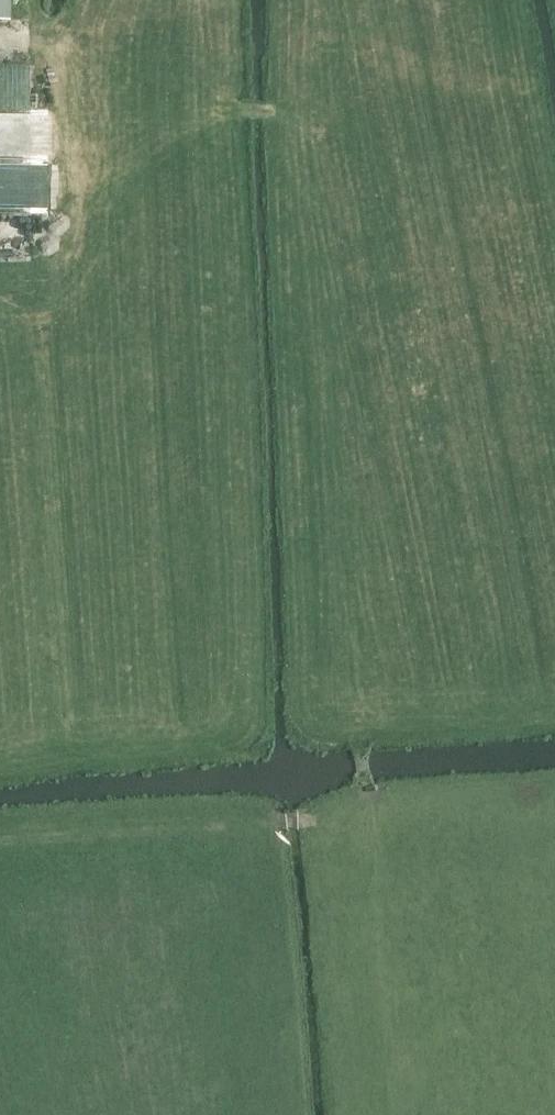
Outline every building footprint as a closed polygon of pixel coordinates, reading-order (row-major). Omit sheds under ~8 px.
[(10,20),(10,0),(0,0),(0,20),(10,20)] [(37,62),(0,61),(0,83),(0,89),(0,105),(35,107),(37,62)]
